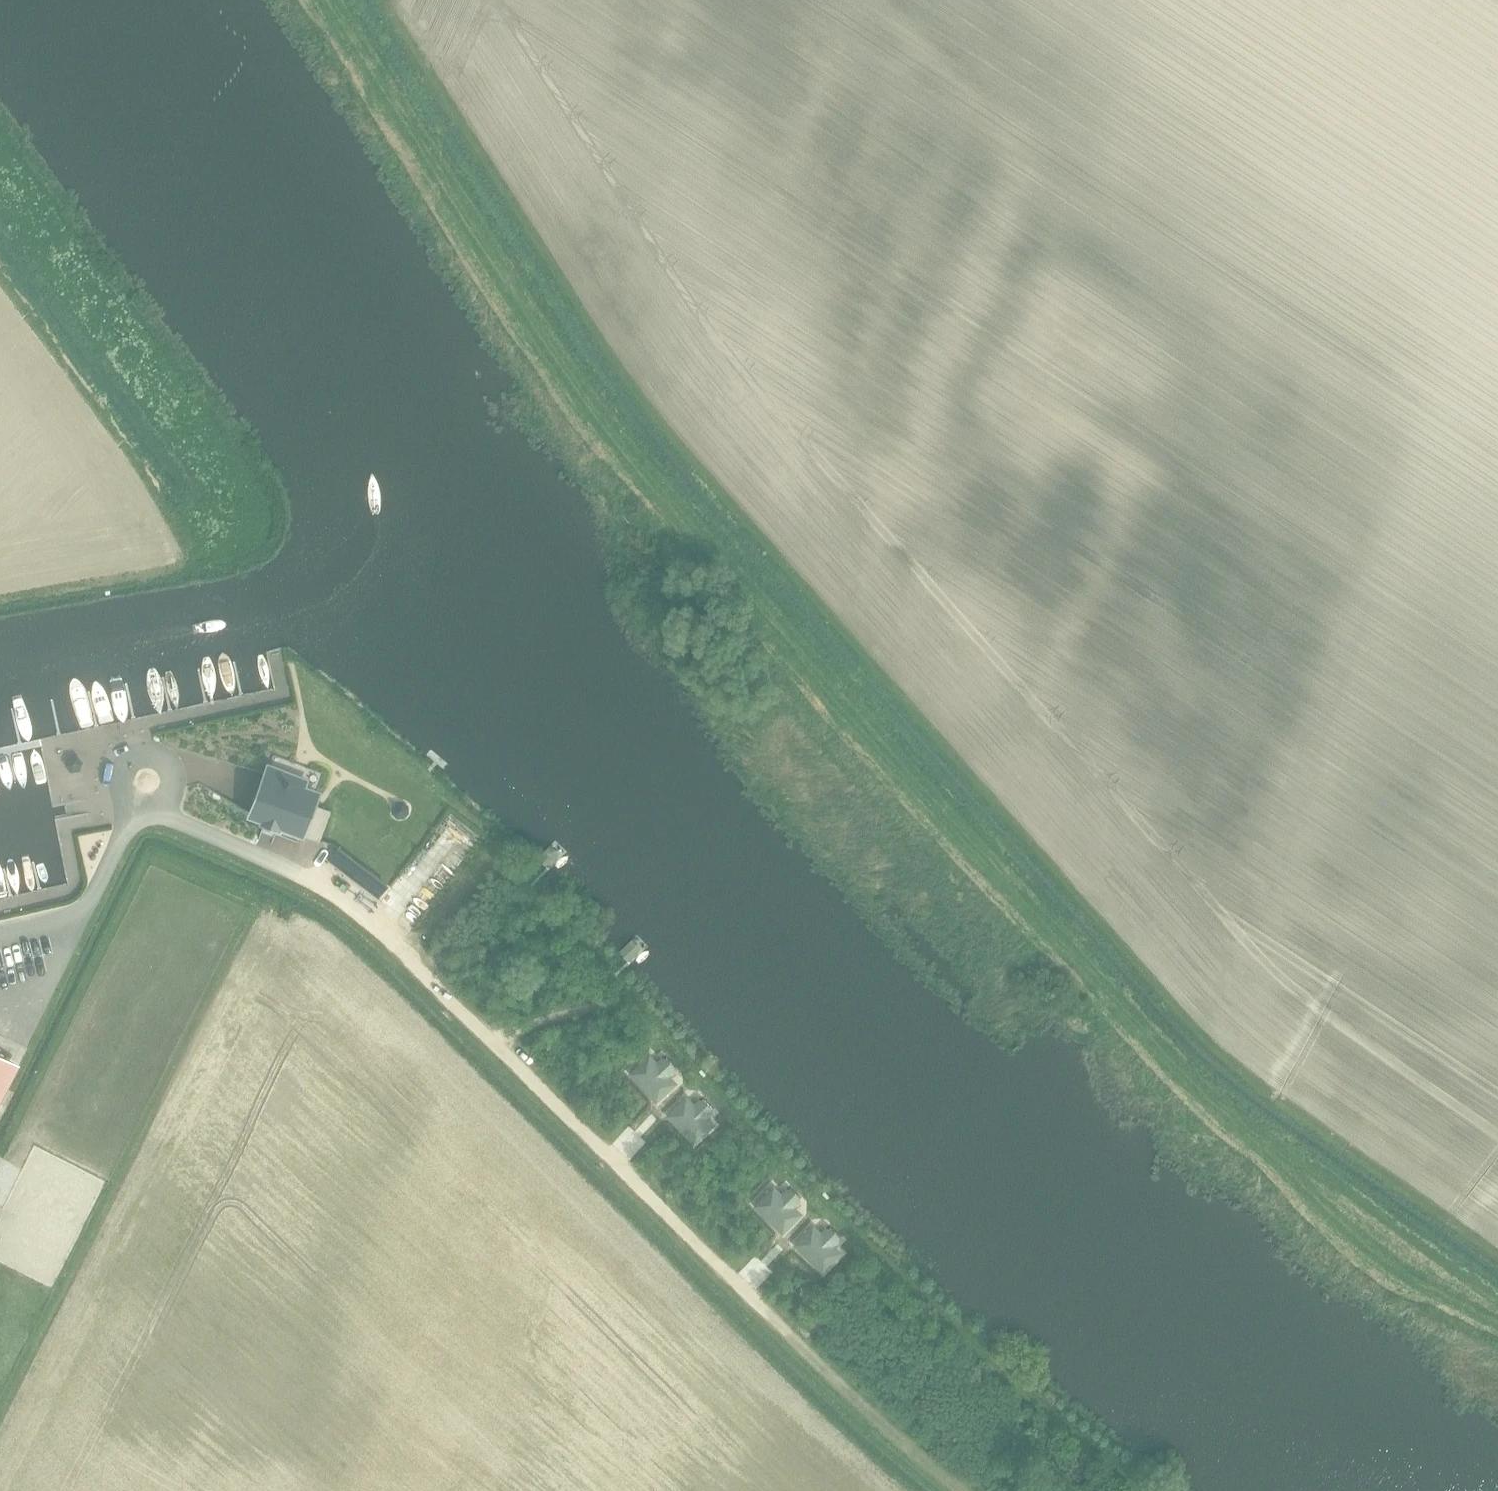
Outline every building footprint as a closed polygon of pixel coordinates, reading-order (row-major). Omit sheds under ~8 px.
[(77,754),(69,756),(65,764),(71,771),(80,770),(83,761),(77,754)] [(311,778),(268,762),(247,817),(260,821),(259,825),(281,834),(283,830),(305,838),(323,791),(308,785),(311,778)] [(96,780),(98,766),(85,765),(83,778),(96,780)] [(398,802),(393,807),(393,813),(398,818),(404,818),(409,813),(408,807),(404,802),(398,802)]
